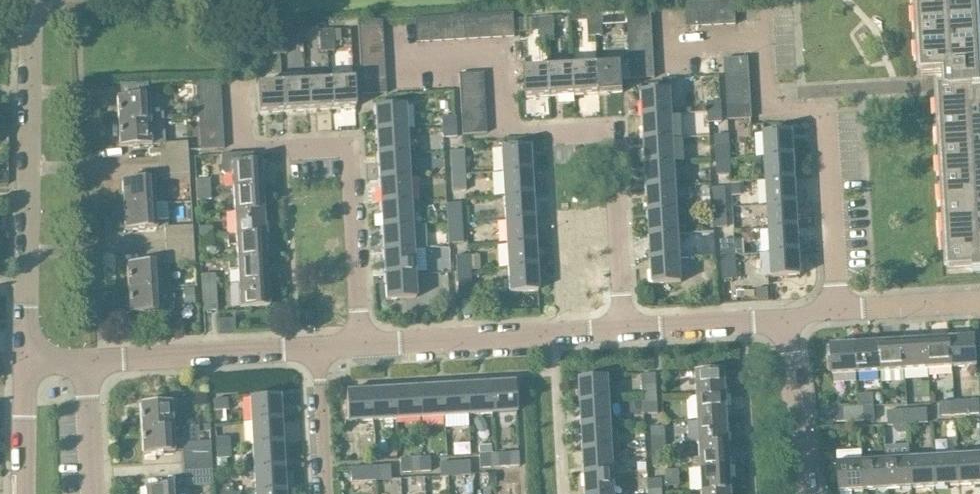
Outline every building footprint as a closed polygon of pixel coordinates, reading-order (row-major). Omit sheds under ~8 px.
[(735,0),(722,1),(723,25),(736,24),(735,0)] [(919,19),(923,19),(919,59),(924,59),(922,77),(946,76),(946,85),(947,93),(939,93),(943,111),(938,111),(947,150),(942,151),(948,179),(944,180),(950,208),(946,208),(952,238),(952,239),(949,269),(973,267),(973,273),(979,272),(979,91),(975,91),(974,83),(974,74),(978,74),(974,13),(971,13),(970,0),(921,0),(919,19)] [(722,1),(710,2),(711,26),(723,25),(722,1)] [(698,2),(685,3),(686,27),(699,27),(698,2)] [(710,2),(698,2),(699,27),(711,26),(710,2)] [(650,4),(626,6),(627,18),(651,17),(650,4)] [(514,12),(501,13),(503,38),(515,37),(514,12)] [(501,13),(489,14),(490,38),(503,38),(501,13)] [(489,14),(477,15),(478,39),(490,38),(489,14)] [(465,15),(452,16),(454,40),(466,40),(465,15)] [(477,15),(465,15),(466,40),(478,39),(477,15)] [(587,26),(602,25),(601,15),(587,16),(587,26)] [(452,16),(440,17),(442,41),(454,40),(452,16)] [(440,17),(428,18),(429,42),(442,41),(440,17)] [(627,18),(627,31),(652,29),(651,17),(627,18)] [(428,18),(416,18),(417,43),(429,42),(428,18)] [(546,18),(547,38),(555,38),(553,18),(546,18)] [(382,20),(357,22),(358,34),(382,32),(382,20)] [(588,36),(595,36),(602,35),(602,25),(587,26),(588,36)] [(627,31),(628,43),(652,41),(652,29),(627,31)] [(324,31),(326,51),(334,51),(333,30),(324,31)] [(359,46),(383,45),(382,32),(358,34),(359,46)] [(277,34),(278,54),(286,53),(285,34),(277,34)] [(628,43),(629,55),(653,53),(652,41),(628,43)] [(359,58),(384,57),(383,45),(359,46),(359,58)] [(629,55),(629,67),(654,66),(653,53),(629,55)] [(359,58),(360,70),(385,69),(384,57),(359,58)] [(749,70),(748,57),(724,59),(724,71),(749,70)] [(597,66),(598,94),(623,93),(621,64),(597,66)] [(574,96),(598,94),(597,66),(573,67),(574,96)] [(629,67),(630,80),(655,78),(654,66),(629,67)] [(550,97),(574,96),(573,67),(548,68),(550,97)] [(525,98),(550,97),(548,68),(524,69),(525,98)] [(385,69),(360,70),(361,82),(385,81),(385,69)] [(725,83),(750,82),(749,70),(724,71),(725,83)] [(483,72),(458,73),(459,86),(483,84),(483,72)] [(196,81),(196,92),(220,91),(219,79),(196,81)] [(328,81),(330,110),(354,108),(352,79),(328,81)] [(306,111),(330,110),(328,81),(304,82),(306,111)] [(385,81),(361,82),(362,95),(386,94),(385,81)] [(282,112),(306,111),(304,82),(280,84),(282,112)] [(750,94),(750,82),(725,83),(726,95),(750,94)] [(257,114),(282,112),(280,84),(256,85),(257,114)] [(459,86),(460,98),(484,97),(483,84),(459,86)] [(643,116),(672,114),(670,90),(642,92),(643,116)] [(221,102),(220,91),(196,92),(197,102),(197,103),(221,102)] [(727,107),(751,106),(750,94),(726,95),(727,107)] [(117,122),(163,119),(162,98),(157,95),(116,97),(117,122)] [(460,98),(460,110),(485,109),(484,97),(460,98)] [(197,102),(186,102),(187,115),(198,114),(197,103),(197,102)] [(221,102),(197,103),(198,114),(198,115),(221,114),(221,102)] [(707,112),(721,111),(721,102),(706,103),(707,112)] [(376,131),(406,129),(405,105),(374,107),(376,131)] [(727,120),(752,118),(751,106),(727,107),(727,120)] [(460,110),(461,123),(486,121),(485,109),(460,110)] [(707,122),(722,122),(721,111),(707,112),(707,122)] [(222,125),(221,114),(198,115),(198,127),(222,125)] [(644,140),(673,138),(672,114),(643,116),(644,140)] [(441,127),(456,126),(455,116),(441,117),(441,127)] [(163,119),(117,122),(119,148),(159,145),(159,143),(164,143),(163,119)] [(462,135),(486,134),(486,121),(461,123),(462,135)] [(222,125),(198,127),(199,138),(223,137),(222,125)] [(442,138),(456,137),(456,126),(441,127),(442,138)] [(377,155),(407,153),(406,129),(376,131),(377,155)] [(765,156),(793,154),(792,131),(763,132),(765,156)] [(729,145),(728,134),(714,135),(715,145),(729,145)] [(224,149),(223,137),(199,138),(200,150),(224,149)] [(646,164),(674,163),(673,138),(644,140),(646,164)] [(160,155),(188,153),(187,142),(164,143),(159,143),(159,145),(160,155)] [(730,154),(729,145),(715,145),(715,155),(730,154)] [(501,172),(530,170),(529,146),(500,148),(501,172)] [(464,161),(463,150),(449,151),(449,161),(464,161)] [(160,168),(189,166),(188,153),(160,155),(160,168)] [(232,188),(262,186),(260,162),(252,162),(252,153),(220,155),(221,171),(224,174),(231,174),(232,188)] [(378,179),(409,177),(407,153),(377,155),(378,179)] [(730,164),(730,154),(715,155),(715,165),(730,164)] [(766,180),(795,178),(793,154),(765,156),(766,180)] [(464,170),(464,161),(449,161),(450,171),(464,170)] [(647,188),(676,187),(674,163),(646,164),(647,188)] [(715,165),(716,175),(731,175),(730,164),(715,165)] [(161,180),(190,179),(189,166),(160,168),(161,180)] [(465,180),(464,170),(450,171),(450,181),(465,180)] [(503,196),(532,194),(530,170),(501,172),(503,196)] [(380,203),(410,201),(409,177),(378,179),(380,203)] [(767,205),(796,204),(795,178),(766,180),(767,205)] [(149,204),(155,204),(164,203),(163,190),(154,187),(153,179),(121,181),(122,205),(149,204)] [(196,190),(210,189),(209,179),(195,180),(196,190)] [(466,189),(465,180),(450,181),(451,191),(466,189)] [(233,212),(263,210),(262,186),(232,188),(233,212)] [(648,213),(677,211),(676,187),(647,188),(648,213)] [(726,197),(725,187),(711,188),(711,198),(726,197)] [(196,190),(196,200),(210,199),(210,189),(196,190)] [(504,220),(533,218),(532,194),(503,196),(504,220)] [(726,207),(726,204),(726,197),(711,198),(712,208),(726,207)] [(381,227),(412,225),(410,201),(380,203),(381,227)] [(445,204),(446,214),(461,213),(460,203),(445,204)] [(149,204),(122,205),(124,231),(164,228),(168,228),(167,227),(167,221),(156,222),(155,204),(149,204)] [(769,229),(798,228),(796,204),(767,205),(769,229)] [(727,217),(726,207),(712,208),(712,218),(727,217)] [(235,235),(265,234),(263,210),(233,212),(235,235)] [(649,236),(679,235),(677,211),(648,213),(649,236)] [(461,223),(461,213),(446,214),(447,224),(461,223)] [(727,217),(712,218),(713,228),(727,227),(727,217)] [(506,244),(534,243),(533,218),(504,220),(506,244)] [(462,233),(461,223),(447,224),(447,234),(462,233)] [(165,239),(193,238),(192,225),(167,227),(168,228),(164,228),(165,239)] [(383,252),(413,250),(412,225),(381,227),(383,252)] [(198,238),(213,237),(212,227),(198,228),(198,238)] [(770,253),(799,252),(798,228),(769,229),(770,253)] [(447,234),(448,244),(462,243),(462,233),(447,234)] [(235,235),(227,236),(228,246),(235,245),(236,259),(228,260),(266,258),(265,234),(235,235)] [(651,260),(680,259),(679,235),(649,236),(651,260)] [(198,238),(199,248),(213,247),(213,237),(198,238)] [(165,251),(194,249),(193,238),(165,239),(165,251)] [(721,251),(735,249),(734,239),(720,240),(721,251)] [(507,268),(536,267),(534,243),(506,244),(507,268)] [(166,264),(194,262),(194,249),(165,251),(166,262),(166,264)] [(721,260),(736,259),(735,249),(721,251),(721,260)] [(384,276),(414,274),(413,250),(383,252),(384,276)] [(799,252),(770,253),(772,277),(800,276),(799,252)] [(455,256),(455,266),(470,265),(469,255),(455,256)] [(238,283),(268,281),(266,258),(228,260),(228,270),(237,269),(238,283)] [(680,259),(651,260),(652,284),(681,283),(680,259)] [(736,269),(736,260),(736,259),(721,260),(722,270),(736,269)] [(736,260),(736,269),(737,279),(737,281),(746,280),(745,259),(736,260)] [(127,289),(168,287),(166,264),(166,262),(126,264),(127,289)] [(455,266),(456,276),(470,275),(470,265),(455,266)] [(536,267),(507,268),(508,293),(537,291),(536,267)] [(722,270),(722,280),(737,279),(736,269),(722,270)] [(414,274),(384,276),(385,300),(416,298),(414,274)] [(201,285),(215,284),(215,275),(201,276),(201,285)] [(456,276),(456,285),(471,285),(470,275),(456,276)] [(268,281),(238,283),(239,308),(269,307),(268,281)] [(201,285),(203,310),(217,309),(215,284),(201,285)] [(456,285),(457,296),(471,295),(471,285),(456,285)] [(172,287),(168,287),(127,289),(129,314),(137,314),(137,324),(139,326),(149,325),(151,323),(150,313),(170,312),(173,308),(172,287)] [(184,306),(195,305),(193,288),(182,288),(184,306)] [(525,296),(501,297),(502,309),(526,308),(525,296)] [(949,338),(951,368),(977,366),(975,336),(949,338)] [(927,369),(951,368),(949,338),(925,339),(927,369)] [(903,371),(927,369),(925,339),(901,341),(903,371)] [(879,372),(903,371),(901,341),(877,342),(879,372)] [(855,374),(879,372),(877,342),(853,343),(855,374)] [(831,375),(855,374),(853,343),(830,345),(831,375)] [(696,397),(727,395),(725,370),(695,372),(696,397)] [(642,385),(656,384),(656,374),(641,375),(642,385)] [(581,403),(610,401),(608,377),(579,379),(581,403)] [(490,414),(516,412),(515,382),(489,384),(490,414)] [(466,415),(490,414),(489,384),(465,385),(466,415)] [(642,395),(657,394),(656,384),(642,385),(642,395)] [(443,416),(466,415),(465,385),(441,386),(443,416)] [(419,418),(443,416),(441,386),(417,388),(419,418)] [(395,419),(419,418),(417,388),(393,389),(395,419)] [(371,421),(395,419),(393,389),(369,390),(371,421)] [(347,422),(371,421),(369,390),(345,392),(347,422)] [(643,404),(657,403),(657,394),(642,395),(643,404)] [(698,420),(728,419),(727,395),(696,397),(698,420)] [(250,422),(281,420),(279,396),(249,398),(250,422)] [(212,399),(213,416),(227,415),(226,398),(212,399)] [(969,401),(970,415),(979,414),(979,400),(969,401)] [(582,427),(611,425),(610,401),(581,403),(582,427)] [(959,401),(949,402),(950,416),(960,416),(959,401)] [(969,401),(959,401),(960,416),(970,415),(969,401)] [(140,429),(173,427),(171,402),(139,404),(140,429)] [(949,402),(939,403),(940,417),(950,416),(949,402)] [(643,404),(644,415),(658,414),(657,403),(643,404)] [(864,407),(864,421),(875,421),(874,406),(864,407)] [(855,422),(864,421),(864,407),(854,408),(855,422)] [(835,423),(845,422),(845,408),(834,409),(835,423)] [(845,422),(855,422),(854,408),(845,408),(845,422)] [(908,424),(917,424),(916,409),(907,410),(908,424)] [(917,424),(927,423),(927,409),(916,409),(917,424)] [(898,425),(908,424),(907,410),(897,411),(898,425)] [(887,425),(898,425),(897,411),(887,412),(887,425)] [(699,445),(729,443),(728,419),(698,420),(699,445)] [(252,446),(282,444),(281,420),(250,422),(252,446)] [(583,451),(613,449),(611,425),(582,427),(583,451)] [(651,436),(665,435),(664,426),(650,427),(651,436)] [(173,427),(140,429),(142,454),(174,452),(173,427)] [(651,436),(651,446),(665,445),(665,435),(651,436)] [(216,448),(230,447),(229,437),(215,438),(216,448)] [(468,443),(456,443),(457,454),(469,454),(468,443)] [(700,468),(731,467),(729,443),(699,445),(700,459),(696,459),(697,468),(700,468)] [(253,470),(283,468),(282,444),(252,446),(253,470)] [(489,454),(491,454),(491,445),(478,446),(479,469),(490,468),(489,454)] [(651,446),(652,456),(666,456),(665,445),(651,446)] [(216,448),(216,459),(230,458),(230,447),(216,448)] [(182,463),(211,461),(210,448),(182,450),(182,463)] [(585,475),(614,473),(613,449),(583,451),(585,475)] [(864,491),(862,461),(861,451),(837,453),(837,462),(839,492),(864,491)] [(508,453),(509,467),(519,466),(518,452),(508,453)] [(490,468),(499,467),(498,453),(491,454),(489,454),(490,468)] [(499,467),(509,467),(508,453),(498,453),(499,467)] [(979,484),(979,454),(958,455),(960,485),(979,484)] [(936,487),(960,485),(958,455),(934,457),(936,487)] [(653,467),(667,466),(666,456),(652,456),(653,467)] [(408,473),(421,472),(420,457),(407,458),(408,473)] [(420,457),(421,472),(430,471),(429,457),(420,457)] [(912,488),(936,487),(934,457),(910,458),(912,488)] [(400,473),(408,473),(407,458),(399,459),(400,473)] [(888,489),(912,488),(910,458),(886,459),(888,489)] [(864,491),(888,489),(886,459),(862,461),(864,491)] [(183,475),(212,473),(211,461),(182,463),(183,475)] [(450,476),(460,476),(459,461),(449,462),(450,476)] [(460,476),(470,475),(469,461),(459,461),(460,476)] [(439,477),(450,476),(449,462),(439,462),(439,477)] [(390,465),(379,466),(380,480),(391,480),(390,465)] [(370,466),(360,467),(361,481),(370,481),(370,466)] [(379,466),(370,466),(370,481),(380,480),(379,466)] [(360,467),(350,467),(350,482),(361,481),(360,467)] [(702,492),(732,491),(731,467),(700,468),(702,492)] [(285,492),(283,468),(253,470),(255,493),(256,493),(285,492)] [(520,472),(500,473),(501,483),(503,483),(508,487),(515,487),(520,482),(520,472)] [(184,487),(212,485),(212,473),(183,475),(184,487)] [(614,473),(585,475),(586,493),(615,493),(614,473)] [(648,490),(662,489),(662,479),(647,480),(648,490)] [(144,487),(144,493),(186,493),(186,491),(176,491),(176,485),(144,487)] [(232,485),(218,486),(218,493),(233,493),(232,485)]
